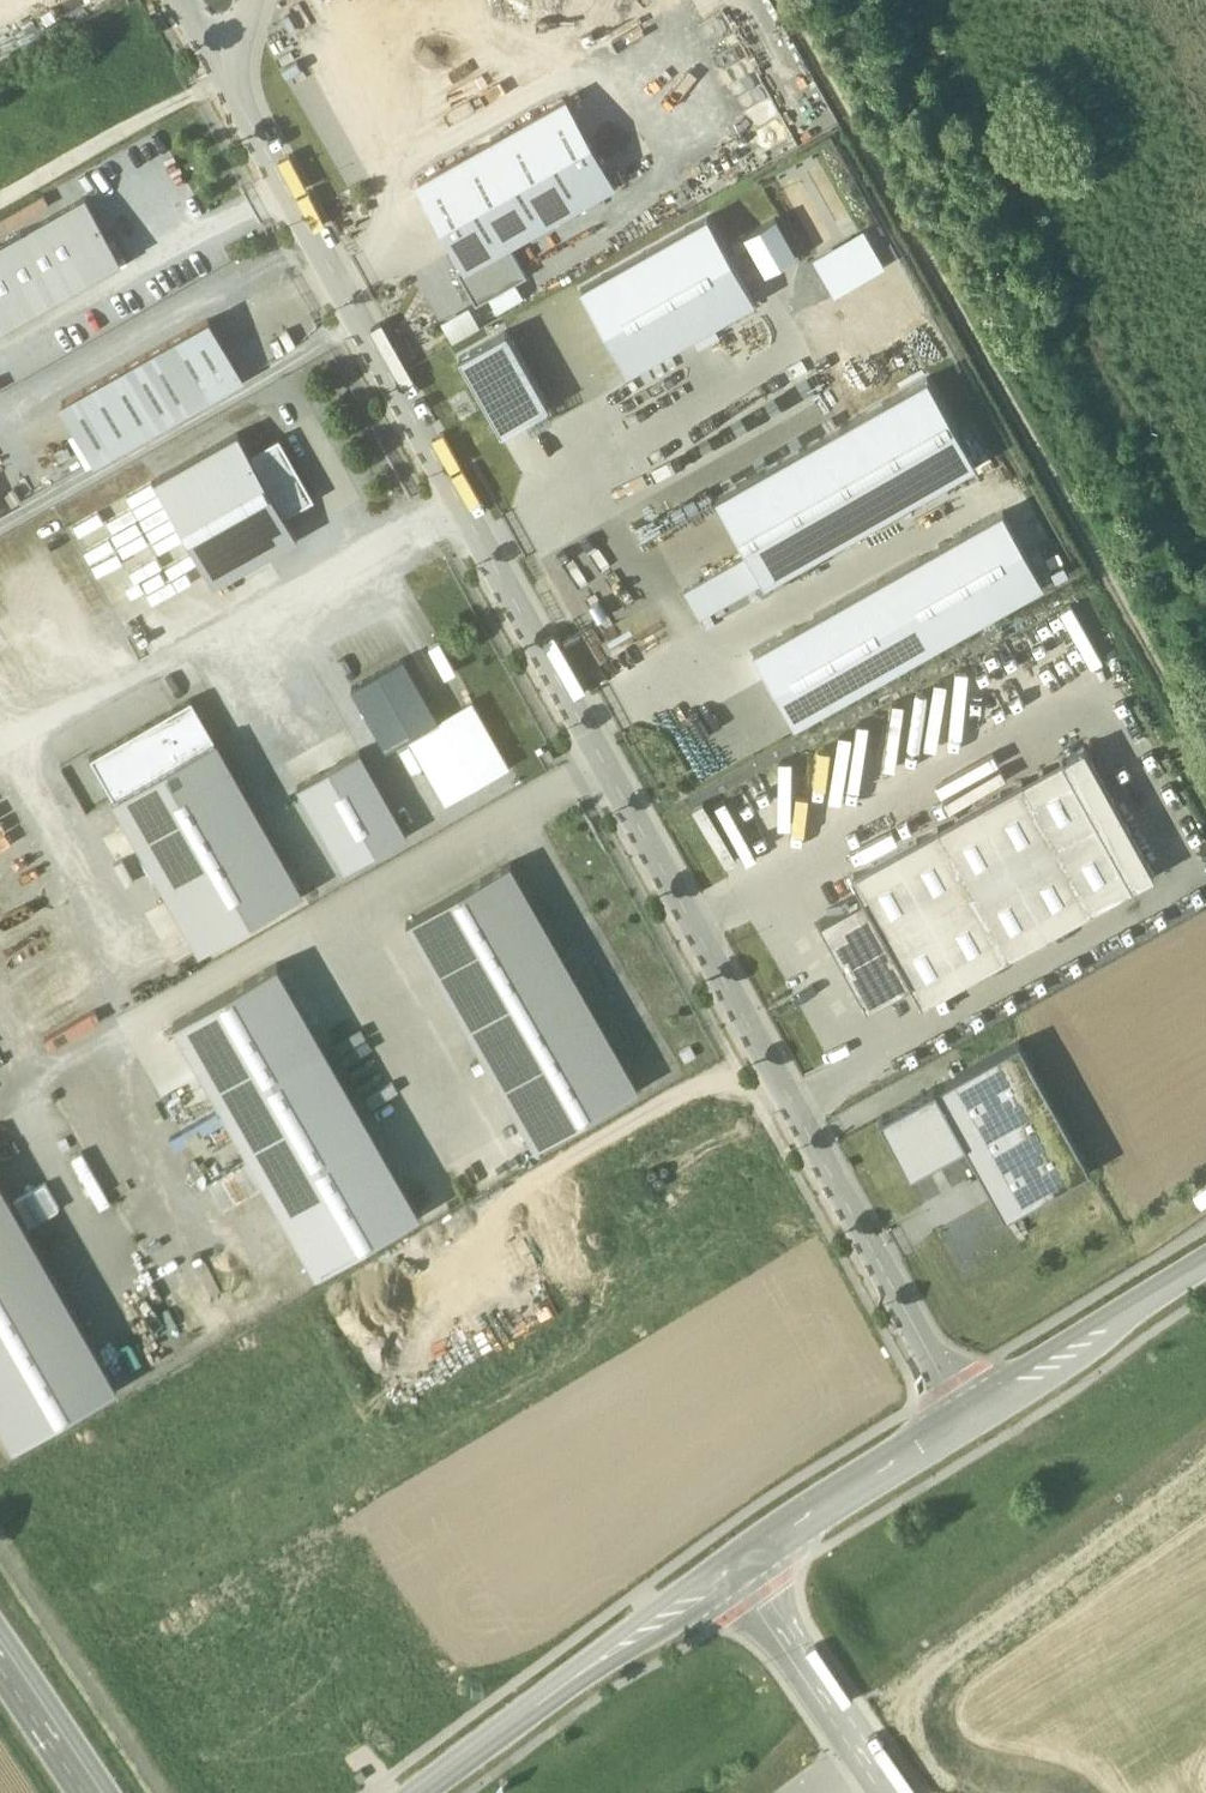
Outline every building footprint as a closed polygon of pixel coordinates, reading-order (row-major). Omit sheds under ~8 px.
[(567,99),(420,182),(467,264),(507,242),(614,181),(567,99)] [(0,244),(0,328),(120,260),(84,197),(0,244)] [(771,272),(806,253),(784,212),(749,231),(771,272)] [(708,217),(582,288),(629,371),(755,301),(708,217)] [(840,278),(884,254),(872,231),(828,255),(840,278)] [(527,278),(507,242),(467,264),(458,269),(478,305),(527,278)] [(455,339),(483,322),(472,303),(444,320),(455,339)] [(207,318),(62,400),(95,460),(241,378),(207,318)] [(507,330),(459,356),(501,430),(548,404),(507,330)] [(928,378),(717,496),(749,552),(764,578),(765,580),(975,461),(928,378)] [(298,537),(286,517),(250,453),(239,433),(156,479),(215,584),(298,537)] [(279,437),(250,453),(286,517),(315,501),(279,437)] [(754,651),(794,722),(1043,582),(1003,511),(754,651)] [(764,578),(749,552),(684,588),(699,615),(764,578)] [(403,656),(352,686),(387,747),(408,735),(438,718),(403,656)] [(472,699),(438,718),(408,735),(446,801),(510,765),(472,699)] [(200,950),(300,894),(191,702),(91,758),(200,950)] [(909,978),(921,999),(1152,869),(1082,746),(851,876),(863,898),(909,978)] [(298,783),(345,866),(406,832),(359,748),(298,783)] [(413,919),(542,1147),(637,1093),(509,866),(413,919)] [(867,1002),(909,978),(863,898),(821,921),(867,1002)] [(274,971),(180,1027),(320,1265),(414,1209),(274,971)] [(1019,1044),(947,1083),(977,1140),(964,1147),(1006,1222),(1092,1174),(1019,1044)] [(910,1176),(964,1147),(977,1140),(947,1083),(879,1118),(910,1176)] [(193,1149),(164,1160),(171,1178),(200,1166),(193,1149)] [(96,1207),(109,1202),(87,1150),(75,1155),(96,1207)] [(252,1160),(214,1178),(225,1201),(263,1183),(252,1160)] [(16,1446),(117,1387),(0,1186),(0,1419),(16,1446)] [(133,1339),(145,1366),(181,1349),(169,1323),(133,1339)]
